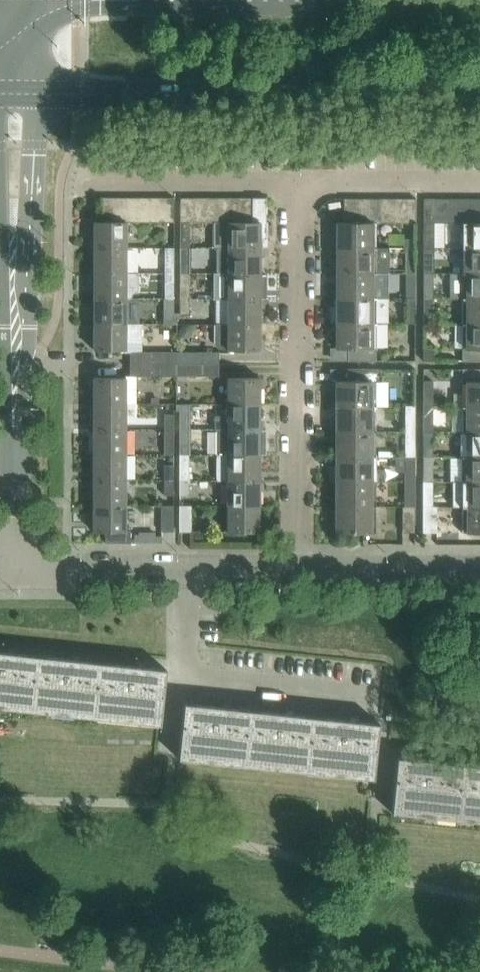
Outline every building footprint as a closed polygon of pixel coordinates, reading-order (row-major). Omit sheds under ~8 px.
[(102,221),(115,220),(115,197),(102,197),(102,221)] [(126,220),(126,197),(115,197),(115,220),(126,220)] [(126,220),(138,220),(138,197),(126,197),(126,220)] [(150,220),(150,197),(138,197),(138,220),(150,220)] [(161,197),(150,197),(150,220),(161,220),(161,197)] [(161,197),(161,220),(174,220),(174,197),(161,197)] [(193,197),(180,197),(180,222),(190,222),(193,222),(193,197)] [(205,197),(193,197),(193,222),(205,222),(205,197)] [(217,198),(205,197),(205,222),(214,222),(217,222),(217,198)] [(217,222),(214,222),(214,248),(218,249),(260,249),(260,247),(260,238),(266,238),(266,221),(266,198),(252,198),(252,222),(240,222),(229,221),(229,222),(217,222)] [(228,198),(217,198),(217,222),(229,222),(229,221),(228,198)] [(240,198),(228,198),(229,221),(240,222),(240,198)] [(240,198),(240,222),(252,222),(252,198),(240,198)] [(357,221),(357,198),(344,198),(343,222),(357,221)] [(368,198),(357,198),(357,221),(368,221),(368,198)] [(368,221),(376,221),(379,221),(379,198),(368,198),(368,221)] [(379,221),(392,221),(392,198),(379,198),(379,221)] [(403,221),(403,198),(392,198),(392,221),(403,221)] [(415,221),(415,198),(403,198),(403,221),(405,221),(415,221)] [(424,221),(434,221),(436,221),(436,198),(424,198),(424,221)] [(436,221),(448,221),(448,198),(436,198),(436,221)] [(459,198),(448,198),(448,221),(459,221),(459,198)] [(459,221),(464,221),(472,221),(472,198),(459,198),(459,221)] [(472,221),(479,222),(479,198),(472,198),(472,221)] [(94,221),(94,248),(126,248),(126,220),(115,220),(102,221),(94,221)] [(336,247),(376,247),(376,221),(368,221),(357,221),(343,222),(337,222),(336,247)] [(434,221),(424,221),(424,247),(434,247),(434,221)] [(463,248),(479,248),(479,222),(472,221),(464,221),(463,248)] [(180,222),(180,248),(190,248),(190,222),(180,222)] [(336,272),(376,272),(376,247),(336,247),(336,272)] [(424,247),(424,273),(434,273),(434,247),(424,247)] [(94,274),(126,274),(126,248),(94,248),(94,274)] [(174,274),(174,248),(164,248),(164,274),(174,274)] [(180,248),(180,274),(190,274),(190,248),(180,248)] [(463,248),(463,273),(479,273),(479,248),(463,248)] [(229,259),(229,274),(260,273),(260,249),(218,249),(218,259),(229,259)] [(406,273),(415,273),(415,264),(406,264),(406,273)] [(336,296),(376,297),(376,272),(336,272),(336,296)] [(260,273),(229,274),(229,299),(260,299),(260,289),(265,286),(265,275),(265,274),(263,274),(263,275),(260,275),(260,273)] [(408,297),(415,297),(415,273),(406,273),(406,297),(408,297)] [(424,273),(424,297),(434,297),(434,273),(424,273)] [(463,297),(479,297),(479,273),(463,273),(463,297)] [(94,299),(126,299),(133,299),(133,295),(139,290),(139,274),(126,274),(94,274),(94,299)] [(164,299),(174,299),(174,274),(164,274),(164,299)] [(180,274),(180,299),(190,299),(190,274),(180,274)] [(330,322),(376,322),(376,297),(336,296),(336,307),(330,307),(330,322)] [(434,297),(424,297),(424,322),(434,322),(434,297)] [(463,322),(479,322),(479,297),(463,297),(463,322)] [(94,325),(126,325),(126,299),(94,299),(94,325)] [(180,325),(180,314),(174,314),(174,299),(164,299),(164,325),(180,325)] [(190,314),(190,299),(180,299),(180,314),(190,314)] [(229,299),(228,325),(260,325),(260,299),(229,299)] [(376,322),(330,322),(336,322),(336,348),(348,348),(348,360),(376,361),(376,348),(376,322)] [(462,361),(479,361),(479,322),(463,322),(462,361)] [(126,325),(94,325),(94,349),(125,350),(126,350),(126,340),(142,340),(142,325),(126,325)] [(228,348),(228,350),(260,350),(260,325),(228,325),(215,325),(215,343),(219,349),(228,348)] [(436,349),(423,348),(423,361),(436,361),(436,349)] [(130,352),(130,364),(177,364),(177,352),(130,351),(130,352)] [(177,352),(177,364),(219,364),(219,352),(177,352)] [(130,375),(177,376),(177,364),(130,364),(130,375)] [(219,364),(177,364),(177,376),(219,376),(219,375),(219,364)] [(336,405),(376,405),(376,380),(376,368),(348,368),(348,380),(336,380),(336,405)] [(454,392),(454,405),(462,405),(479,405),(479,369),(462,369),(462,380),(462,392),(454,392)] [(125,377),(94,377),(93,404),(125,405),(125,377)] [(227,378),(227,405),(259,405),(260,378),(228,378),(227,378)] [(433,381),(423,381),(423,405),(433,405),(433,381)] [(125,405),(93,404),(93,429),(125,429),(125,405)] [(179,429),(189,429),(189,405),(177,405),(177,411),(179,411),(179,429)] [(216,417),(216,429),(259,429),(259,405),(227,405),(227,417),(216,417)] [(336,430),(376,430),(376,405),(336,405),(336,430)] [(405,430),(415,430),(415,405),(405,405),(405,430)] [(433,430),(433,405),(423,405),(423,430),(433,430)] [(462,405),(462,430),(479,430),(479,405),(462,405)] [(163,429),(173,429),(173,415),(163,415),(163,429)] [(125,429),(93,429),(93,455),(125,455),(125,429)] [(163,455),(173,455),(173,429),(163,429),(163,455)] [(189,429),(179,429),(179,455),(189,455),(189,429)] [(216,429),(216,455),(259,455),(259,453),(265,453),(265,452),(265,442),(262,440),(259,439),(259,429),(216,429)] [(336,430),(336,455),(376,455),(376,430),(336,430)] [(405,455),(415,456),(415,430),(405,430),(405,455)] [(433,456),(433,430),(423,430),(423,456),(433,456)] [(462,430),(462,456),(479,456),(479,430),(462,430)] [(125,455),(93,455),(93,480),(125,480),(125,455)] [(189,455),(179,455),(179,480),(189,480),(189,455)] [(259,455),(216,455),(216,480),(227,480),(259,480),(259,455)] [(331,481),(376,481),(376,455),(336,455),(336,465),(331,465),(331,481)] [(405,481),(415,481),(415,456),(405,455),(405,481)] [(433,481),(433,456),(423,456),(423,481),(433,481)] [(462,456),(462,481),(479,481),(479,456),(462,456)] [(163,480),(173,480),(173,466),(163,466),(163,480)] [(125,480),(93,480),(93,506),(125,506),(125,480)] [(163,496),(173,496),(173,480),(163,480),(163,496)] [(189,480),(179,480),(179,496),(189,496),(189,480)] [(227,480),(227,506),(259,506),(259,480),(227,480)] [(336,481),(336,506),(376,506),(376,481),(331,481),(336,481)] [(405,506),(415,506),(415,481),(405,481),(405,506)] [(433,506),(433,481),(423,481),(423,506),(433,506)] [(453,481),(453,486),(453,494),(462,493),(462,507),(479,507),(479,481),(462,481),(453,481)] [(125,506),(93,506),(93,531),(105,531),(105,542),(130,542),(130,531),(125,531),(125,520),(125,506)] [(173,532),(173,506),(161,506),(161,531),(162,531),(173,532)] [(191,506),(179,506),(179,532),(191,532),(191,506)] [(259,532),(259,506),(227,506),(227,532),(259,532)] [(363,532),(376,532),(376,506),(336,506),(336,532),(363,532)] [(415,532),(415,508),(415,506),(405,506),(402,506),(402,508),(402,532),(415,532)] [(438,506),(433,506),(423,506),(423,532),(438,532),(438,508),(438,506)] [(462,507),(462,532),(479,532),(479,507),(462,507)] [(11,708),(11,703),(30,705),(30,710),(31,710),(37,655),(0,651),(0,707),(11,708)] [(96,712),(97,712),(102,662),(37,655),(31,710),(32,710),(32,705),(51,707),(51,712),(75,715),(76,710),(95,712),(94,717),(96,717),(96,712)] [(102,662),(97,712),(115,714),(115,719),(140,721),(140,717),(159,719),(159,724),(160,724),(166,669),(102,662)] [(243,764),(244,764),(250,709),(184,703),(178,758),(180,758),(181,753),(200,755),(199,760),(224,762),(225,757),(244,759),(243,764)] [(309,771),(310,766),(315,716),(250,709),(244,764),(245,764),(245,760),(264,762),(264,766),(289,769),(289,764),(308,766),(307,771),(309,771)] [(315,716),(310,766),(329,768),(328,773),(353,776),(353,771),(372,773),(372,778),(374,779),(380,723),(315,716)] [(398,757),(392,812),(394,813),(394,807),(413,809),(413,814),(437,816),(438,812),(457,814),(456,818),(458,819),(463,764),(398,757)] [(458,819),(458,814),(477,816),(477,821),(479,821),(479,765),(463,764),(458,819)]
